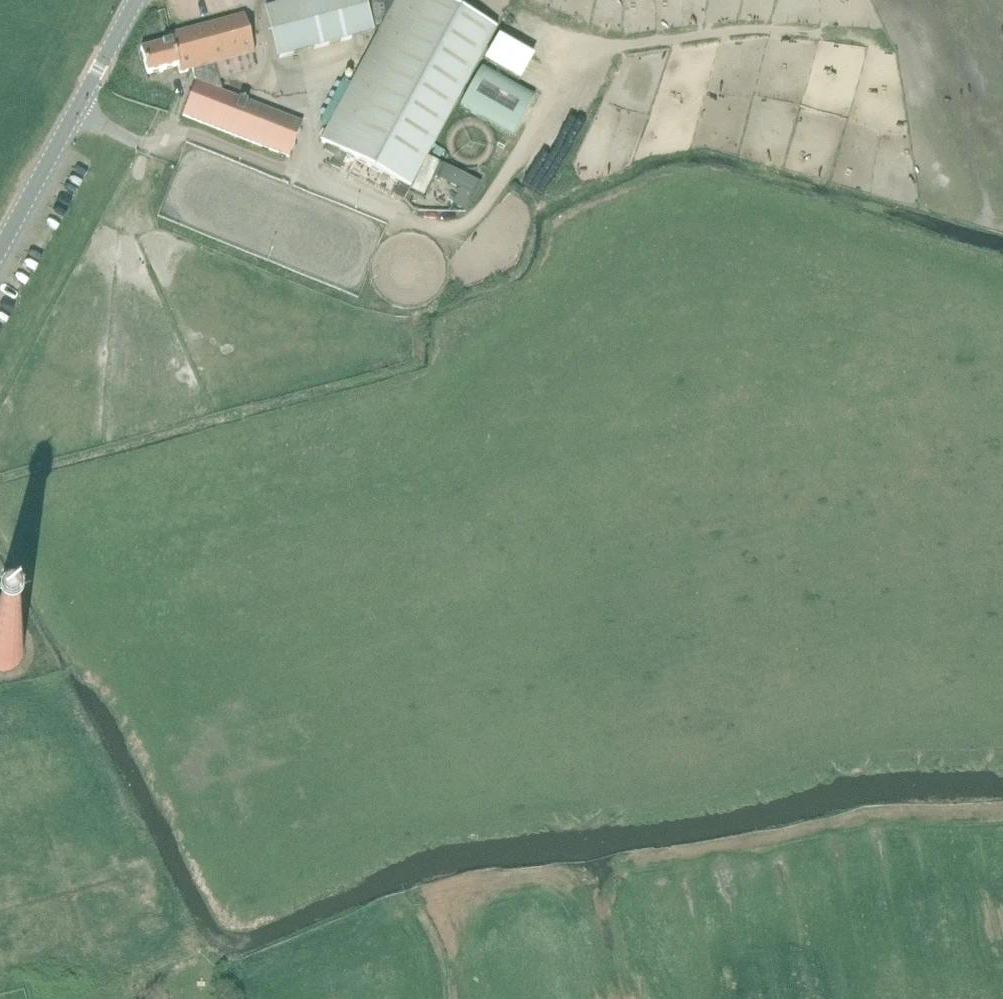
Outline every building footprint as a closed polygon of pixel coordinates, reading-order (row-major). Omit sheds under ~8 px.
[(264,10),(277,59),(373,33),(371,23),(382,29),(321,142),(328,146),(325,152),(335,158),(331,167),(339,171),(346,156),(399,184),(394,195),(404,201),(496,30),(440,0),(301,0),(264,10)] [(254,54),(245,20),(244,15),(169,35),(170,40),(169,40),(170,41),(140,49),(147,75),(177,66),(179,74),(192,70),(195,82),(183,116),(289,157),(301,123),(222,92),(214,65),(254,54)] [(441,170),(436,183),(460,196),(452,211),(466,218),(480,190),(441,170)] [(10,630),(2,628),(0,629),(0,673),(3,673),(10,672),(16,669),(21,664),(24,659),(25,650),(23,641),(18,634),(10,630)]
